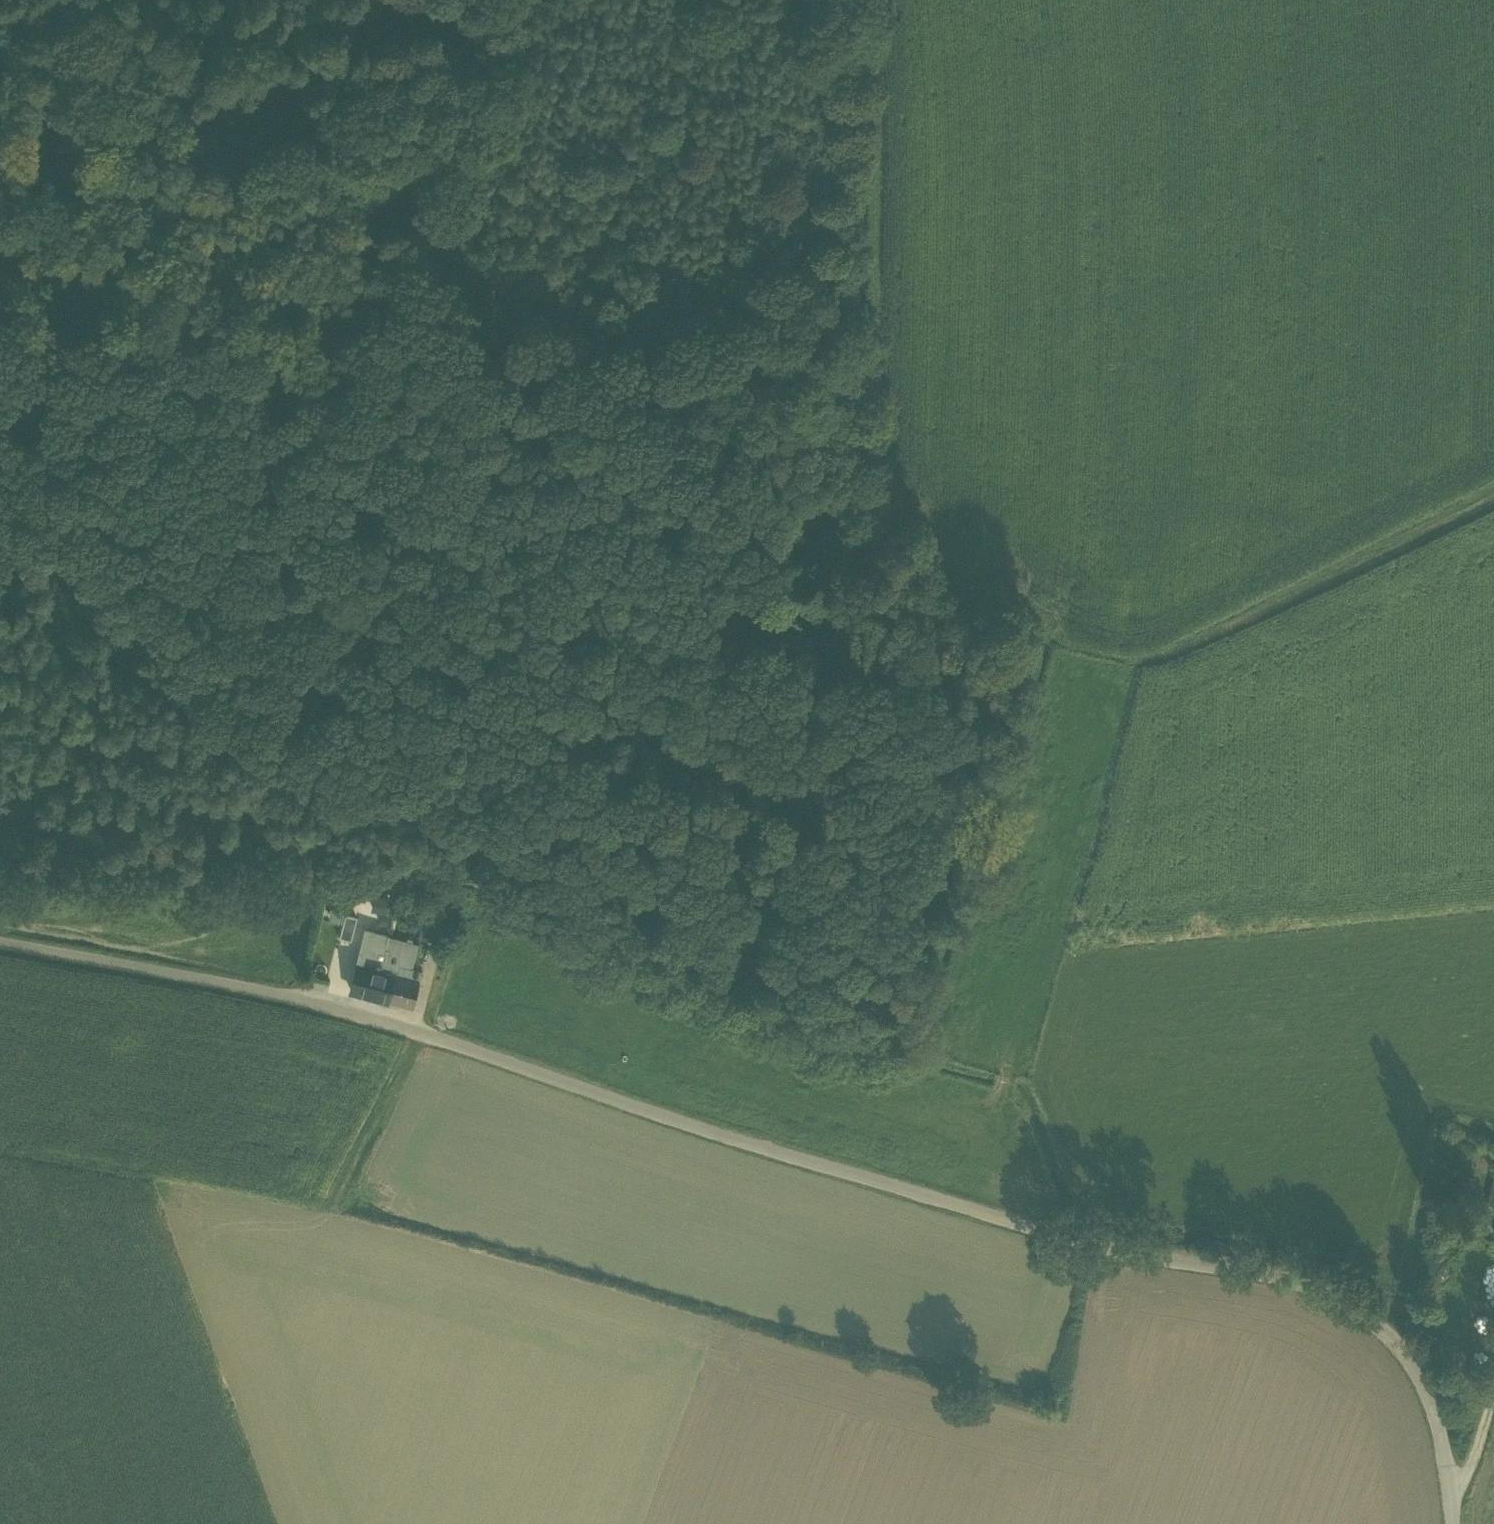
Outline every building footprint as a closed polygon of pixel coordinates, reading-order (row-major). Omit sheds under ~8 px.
[(339,937),(351,941),(356,917),(345,914),(339,937)] [(419,938),(442,944),(448,921),(426,915),(419,938)] [(358,964),(366,966),(371,946),(381,949),(383,945),(384,945),(388,935),(367,929),(358,964)] [(388,935),(384,945),(386,945),(386,950),(402,954),(397,975),(419,981),(422,970),(412,967),(419,943),(388,935)] [(391,974),(397,975),(402,954),(386,950),(386,945),(384,945),(383,945),(381,949),(371,946),(366,966),(390,974),(391,974)] [(358,964),(351,991),(370,996),(370,998),(388,1003),(389,1001),(387,1001),(387,1000),(390,988),(388,987),(391,974),(390,974),(366,966),(358,964)] [(397,975),(391,974),(388,987),(390,988),(387,1000),(387,1001),(389,1001),(412,1008),(419,981),(397,975)]
